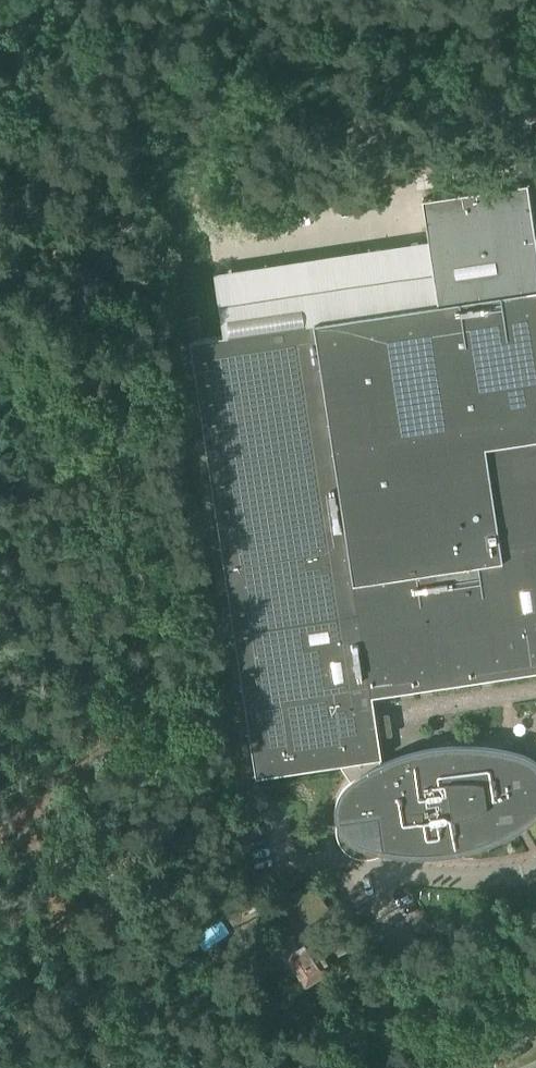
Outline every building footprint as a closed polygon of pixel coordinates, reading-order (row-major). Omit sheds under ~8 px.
[(530,182),(424,198),(440,303),(191,340),(256,777),(341,765),(353,782),(346,788),(345,789),(341,798),(340,799),(339,809),(338,810),(340,819),(340,821),(345,829),(345,830),(351,837),(362,842),(373,846),(385,848),(394,850),(405,851),(416,852),(428,852),(440,851),(451,850),(461,848),(473,845),(482,842),(493,839),(503,834),(514,829),(524,823),(533,817),(535,814),(535,764),(533,761),(532,760),(524,756),(513,753),(501,750),(491,748),(480,747),(468,746),(458,746),(447,747),(434,749),(425,750),(413,753),(402,757),(392,760),(383,764),(380,759),(383,758),(374,696),(535,672),(535,223),(530,182)] [(191,335),(203,333),(200,315),(188,317),(191,335)] [(281,903),(298,930),(331,909),(312,879),(289,894),(291,897),(281,903)] [(341,920),(321,933),(336,957),(356,944),(341,920)] [(305,987),(335,968),(314,934),(284,953),(305,987)]
